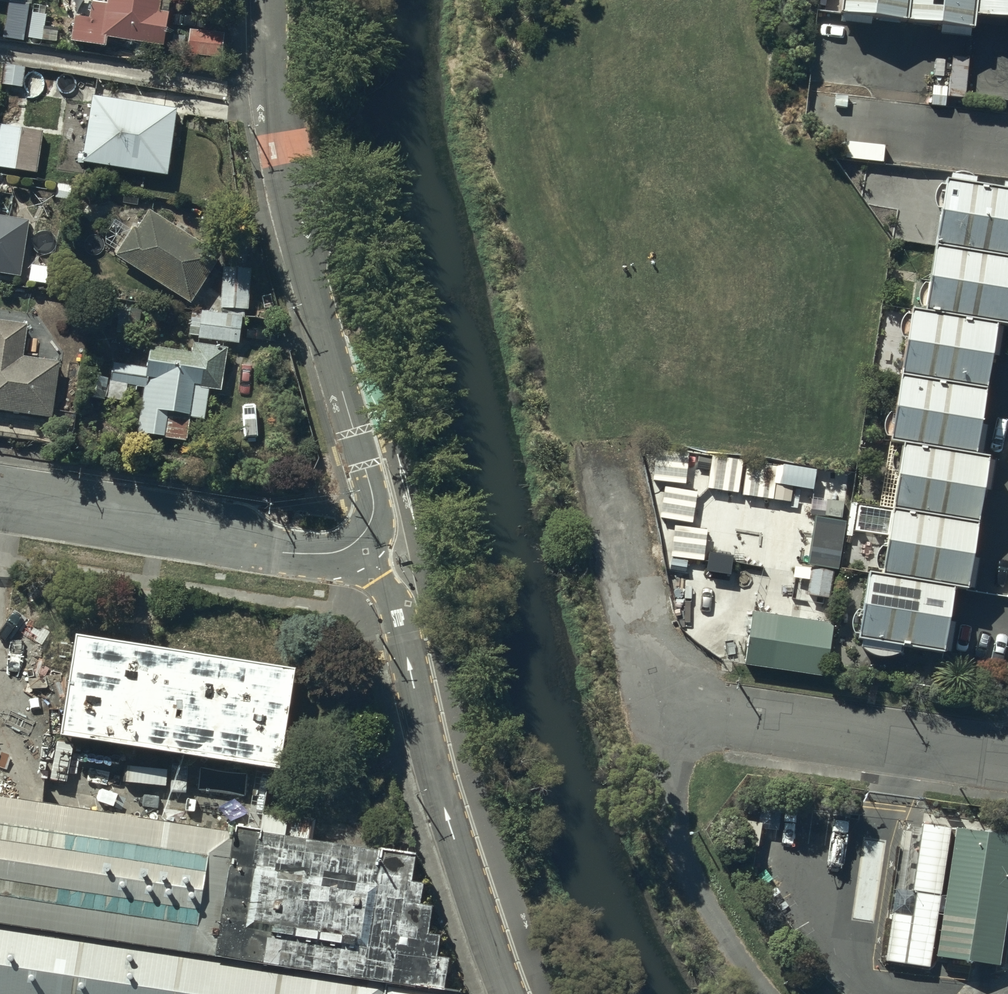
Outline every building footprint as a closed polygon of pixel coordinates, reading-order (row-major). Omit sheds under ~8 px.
[(30,0),(9,0),(4,34),(25,38),(25,35),(42,38),(46,12),(33,10),(34,1),(30,0)] [(90,15),(74,13),(71,37),(106,41),(107,34),(164,41),(168,8),(160,7),(161,0),(92,0),(90,15)] [(841,10),(974,26),(975,13),(1007,17),(1007,0),(842,0),(841,10)] [(224,28),(188,27),(187,55),(223,56),(224,28)] [(176,104),(93,91),(82,157),(168,171),(172,148),(179,149),(184,119),(174,118),(176,104)] [(0,122),(0,165),(37,170),(42,127),(0,122)] [(1007,320),(1007,194),(946,184),(924,312),(997,325),(1007,326),(1007,320)] [(223,250),(149,205),(138,225),(134,222),(116,251),(192,300),(223,250)] [(22,271),(29,215),(0,211),(0,268),(22,271)] [(251,264),(222,263),(221,293),(250,294),(251,264)] [(242,310),(203,306),(200,336),(239,340),(242,310)] [(974,458),(997,325),(924,312),(907,310),(884,443),(902,446),(974,458)] [(0,316),(0,407),(53,413),(60,357),(24,353),(28,320),(0,316)] [(191,345),(150,341),(147,364),(112,360),(108,393),(127,396),(129,382),(145,384),(138,429),(186,435),(189,413),(205,415),(209,383),(223,385),(228,343),(192,339),(191,345)] [(689,450),(654,446),(651,479),(686,483),(689,450)] [(985,460),(974,458),(902,446),(881,575),(947,585),(965,588),(985,460)] [(743,456),(711,452),(707,486),(738,490),(743,456)] [(777,461),(748,457),(742,492),(772,497),(777,461)] [(697,488),(662,483),(657,515),(693,520),(697,488)] [(843,518),(812,514),(806,560),(837,564),(843,518)] [(706,526),(674,523),(671,554),(703,557),(706,526)] [(947,585),(881,575),(868,573),(858,640),(937,652),(947,585)] [(833,623),(753,612),(745,665),(827,679),(833,623)] [(298,673),(74,637),(58,741),(282,777),(298,673)] [(0,797),(0,923),(212,957),(232,834),(0,797)] [(931,970),(949,832),(924,828),(912,917),(892,914),(886,964),(931,970)] [(414,852),(272,829),(250,965),(392,987),(414,852)] [(957,830),(939,959),(1001,969),(1007,918),(1007,838),(957,830)] [(0,925),(0,993),(431,993),(0,925)]
